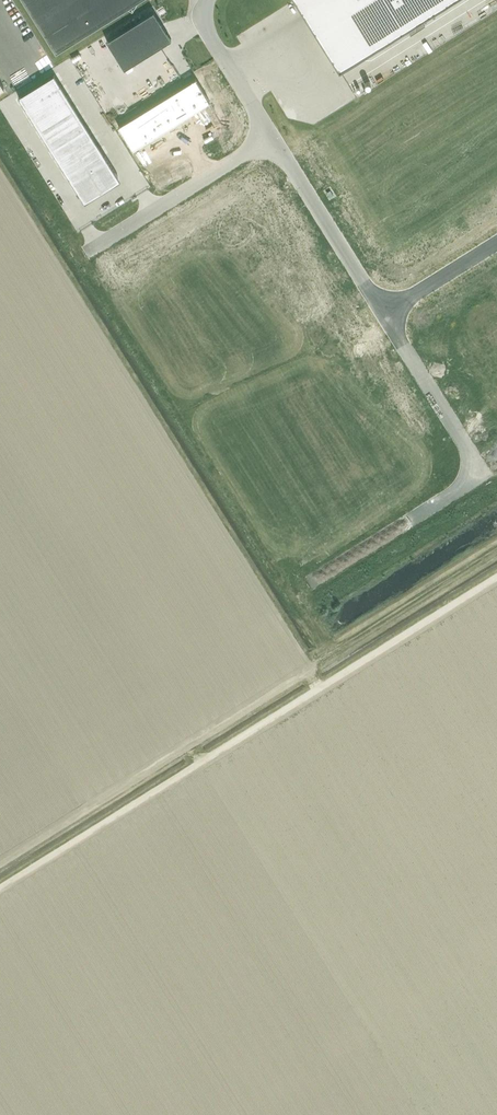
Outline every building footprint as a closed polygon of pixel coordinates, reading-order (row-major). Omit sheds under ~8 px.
[(56,52),(121,11),(126,7),(132,11),(139,0),(23,0),(56,52)] [(339,71),(452,0),(295,0),(339,71)] [(124,69),(171,39),(153,11),(106,41),(124,69)] [(54,74),(18,95),(82,199),(118,176),(54,74)] [(195,78),(171,94),(185,117),(210,101),(195,78)] [(171,94),(146,109),(160,132),(185,117),(171,94)] [(146,109),(118,126),(133,149),(160,132),(146,109)]
